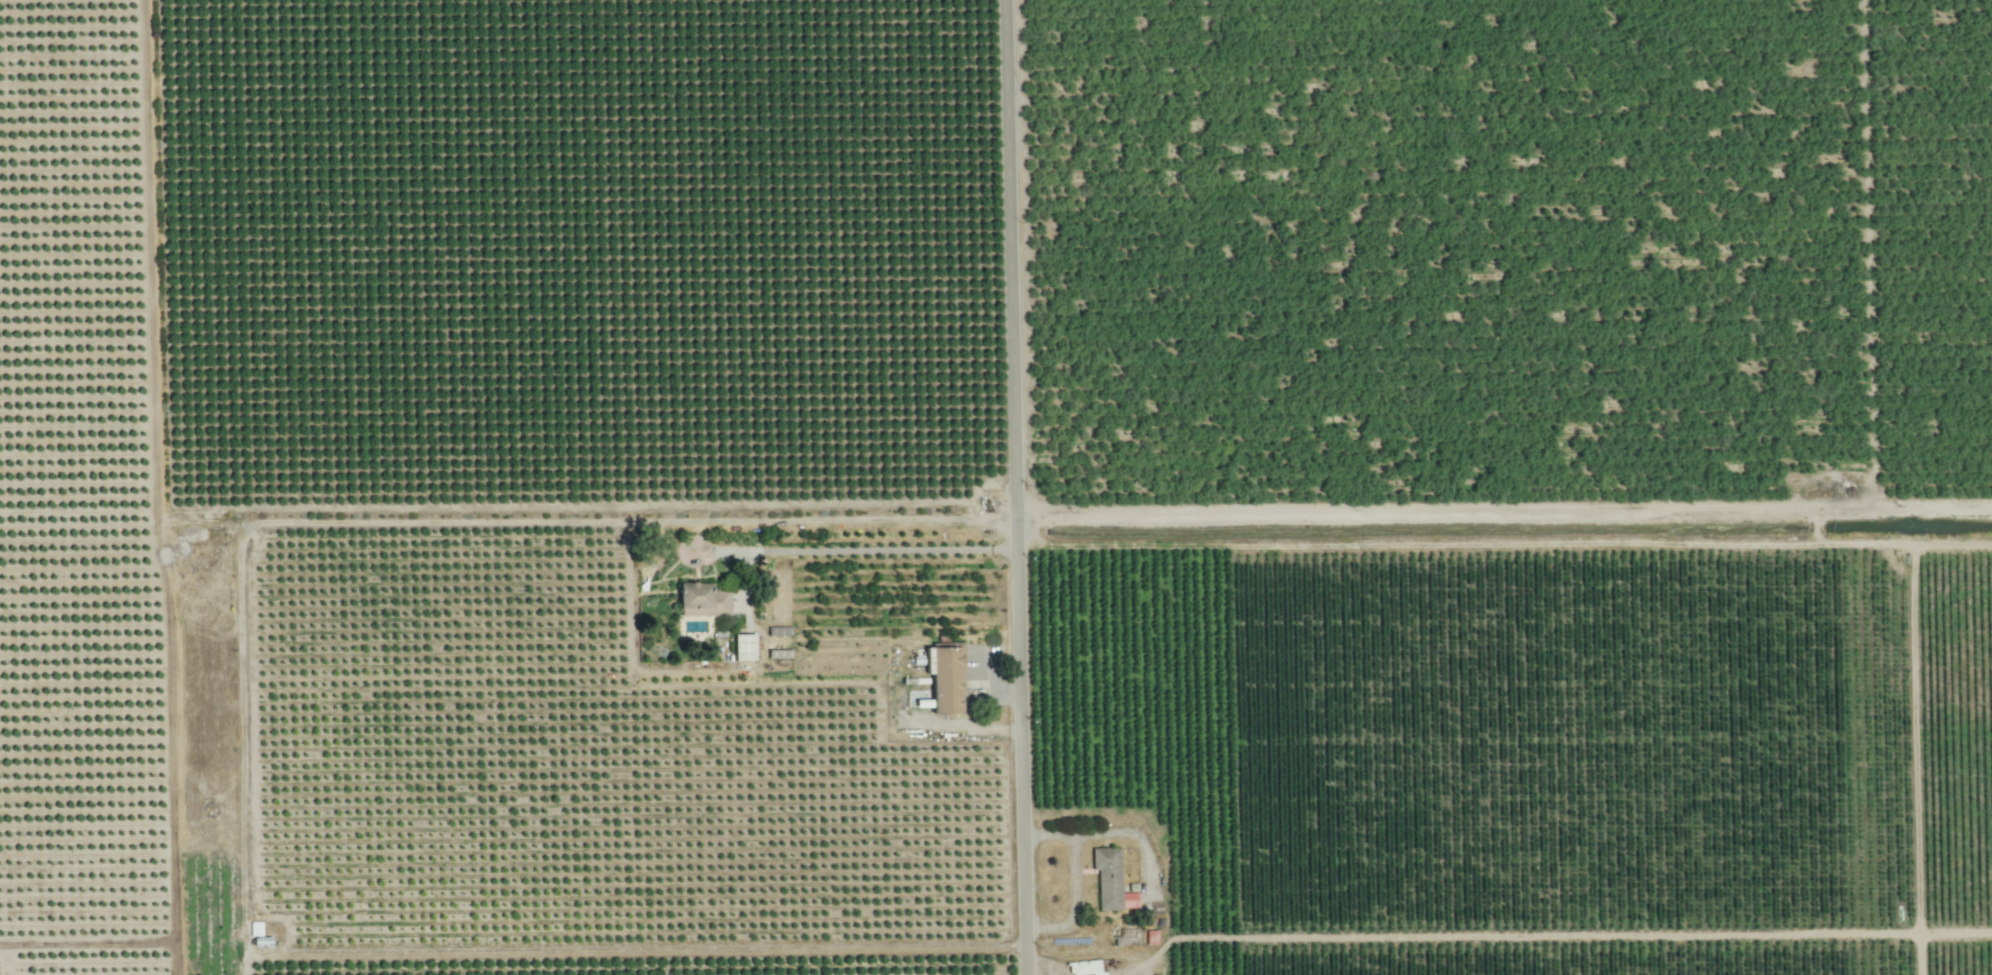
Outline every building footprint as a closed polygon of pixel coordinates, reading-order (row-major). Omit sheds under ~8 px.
[(732,592),(732,615),(681,616),(681,590),(687,590),(687,585),(695,585),(695,582),(701,582),(701,585),(716,585),(716,592),(732,592)] [(770,628),(770,636),(793,635),(793,626),(770,628)] [(735,636),(735,661),(759,661),(759,636),(735,636)] [(770,646),(770,658),(794,658),(794,646),(770,646)] [(966,647),(969,712),(912,714),(911,675),(927,675),(927,666),(916,666),(916,658),(928,658),(928,648),(966,647)] [(1095,851),(1095,873),(1101,873),(1101,913),(1123,913),(1123,851),(1095,851)] [(251,923),(251,935),(263,935),(263,923),(251,923)] [(273,938),(274,948),(257,949),(256,939),(273,938)]
